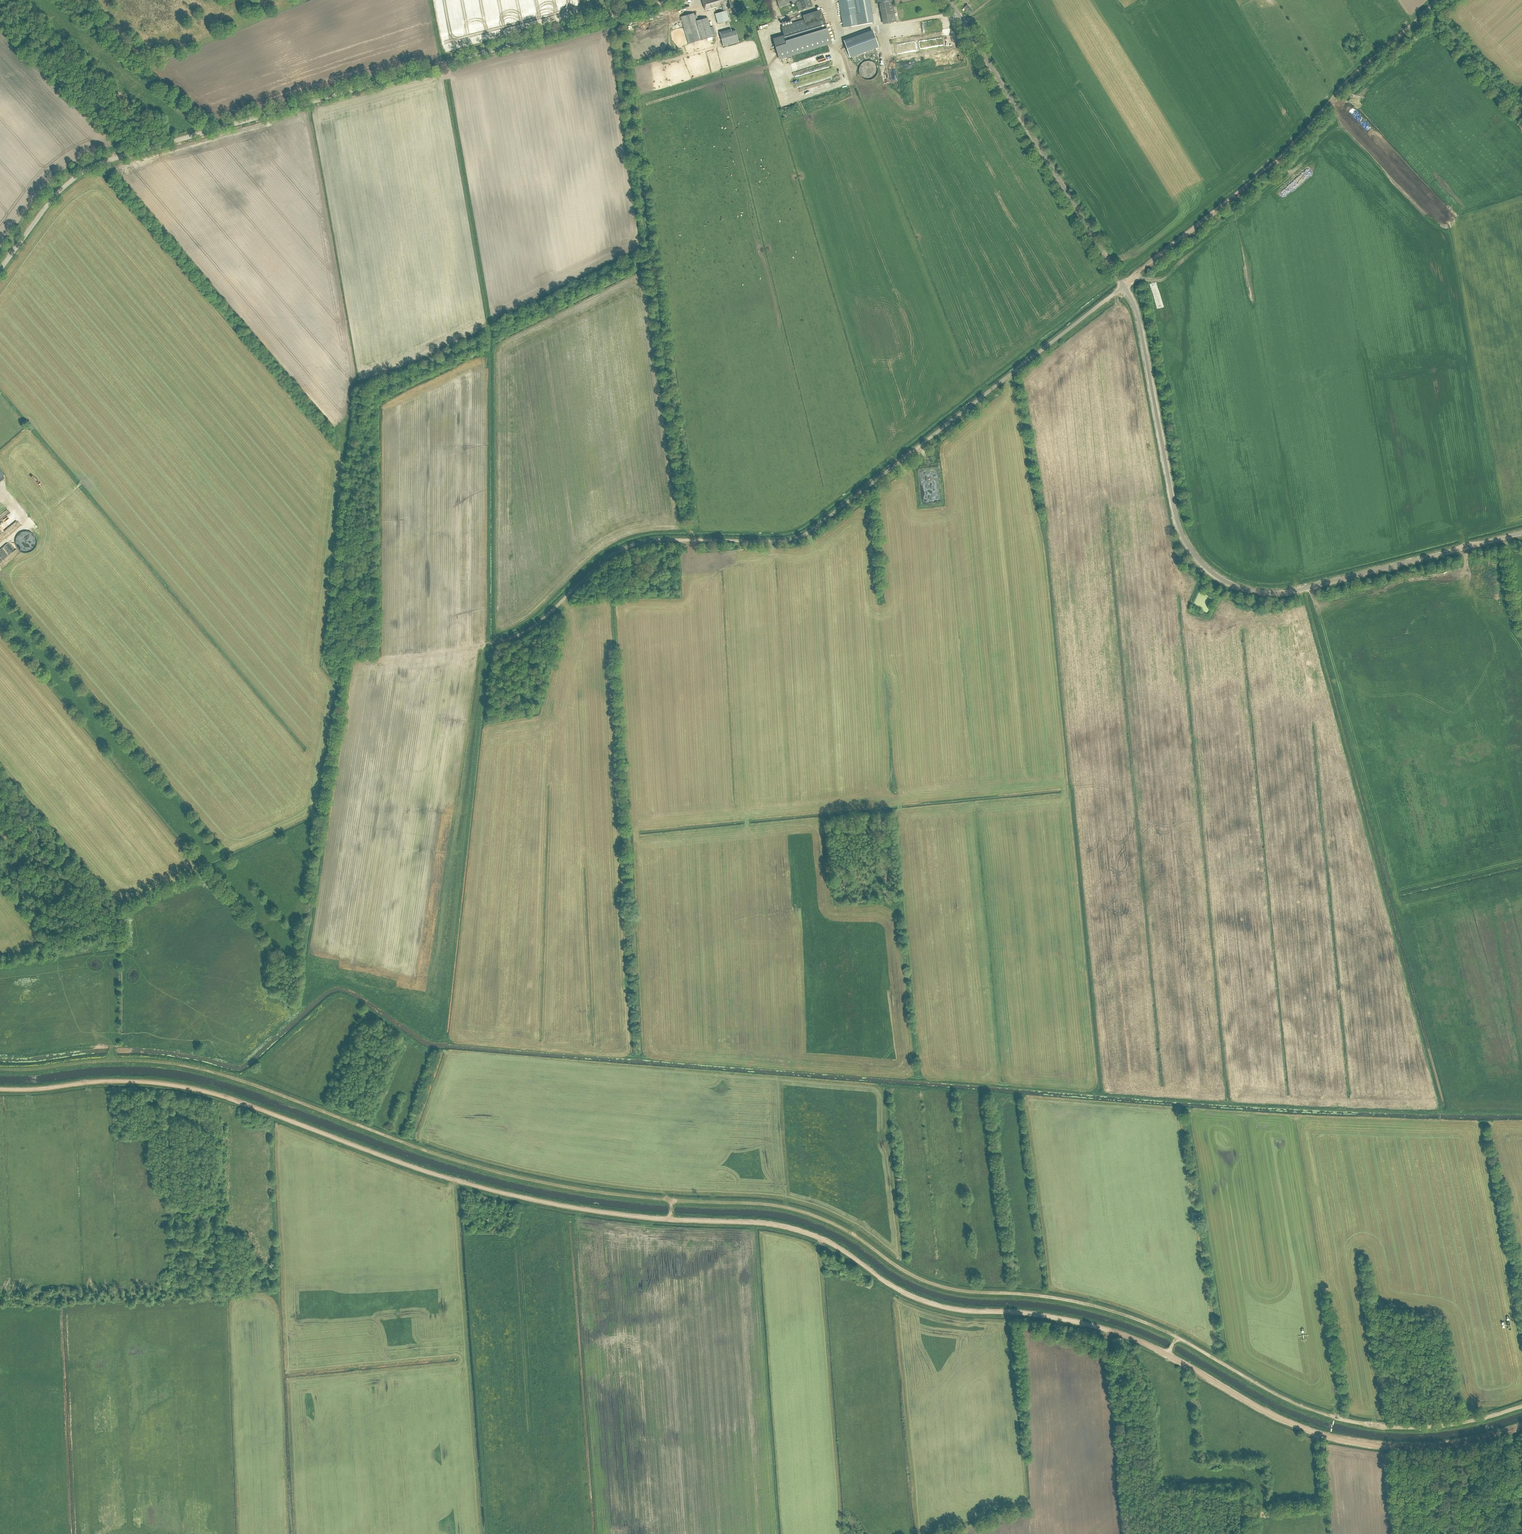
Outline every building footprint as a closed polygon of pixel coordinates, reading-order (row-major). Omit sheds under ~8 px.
[(727,4),(728,8),(734,7),(732,0),(702,0),(705,10),(722,6),(723,11),(715,14),(718,23),(729,20),(727,10),(725,11),(723,5),(727,4)] [(798,10),(799,10),(803,9),(812,6),(810,0),(777,0),(779,7),(796,2),(798,10)] [(835,9),(830,0),(826,2),(831,11),(835,9)] [(841,16),(843,27),(851,25),(873,21),(872,15),(869,0),(838,0),(841,16)] [(883,24),(896,21),(892,0),(878,0),(883,24)] [(969,13),(972,10),(967,4),(964,7),(969,13)] [(822,14),(821,11),(821,9),(802,15),(804,19),(781,26),(784,34),(785,40),(775,43),(779,59),(832,43),(823,13),(822,14)] [(681,17),(688,43),(713,36),(707,18),(696,21),(694,13),(681,17)] [(723,47),(739,42),(736,30),(720,34),(723,47)] [(850,57),(878,46),(875,37),(847,48),(850,57)] [(807,81),(815,79),(812,71),(805,74),(807,81)] [(802,75),(794,78),(796,86),(805,83),(802,75)] [(922,493),(923,500),(934,498),(933,492),(922,493)] [(8,530),(17,524),(15,521),(12,523),(13,523),(6,527),(8,530)]
